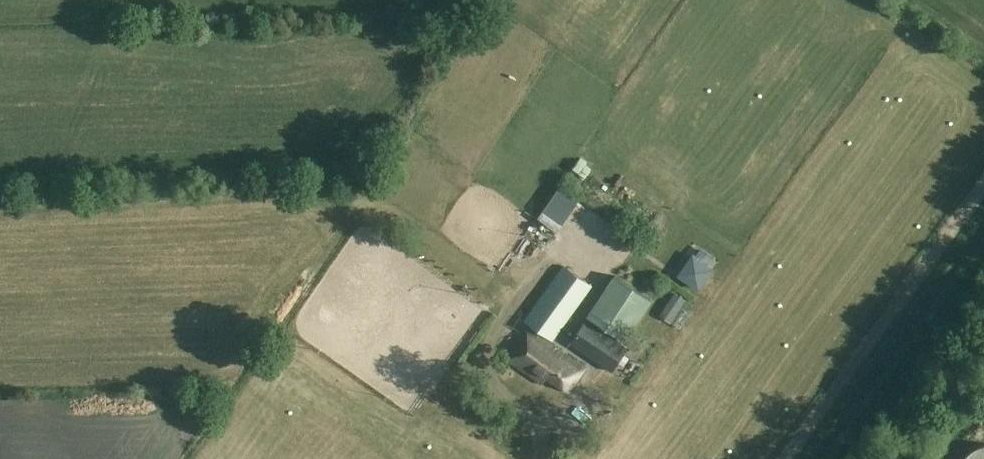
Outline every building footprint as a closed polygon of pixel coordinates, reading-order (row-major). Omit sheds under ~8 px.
[(564,266),(525,322),(531,326),(506,360),(541,385),(547,375),(569,391),(584,369),(537,335),(540,332),(552,341),(592,285),(564,266)] [(612,371),(628,348),(587,319),(570,343),(612,371)]
